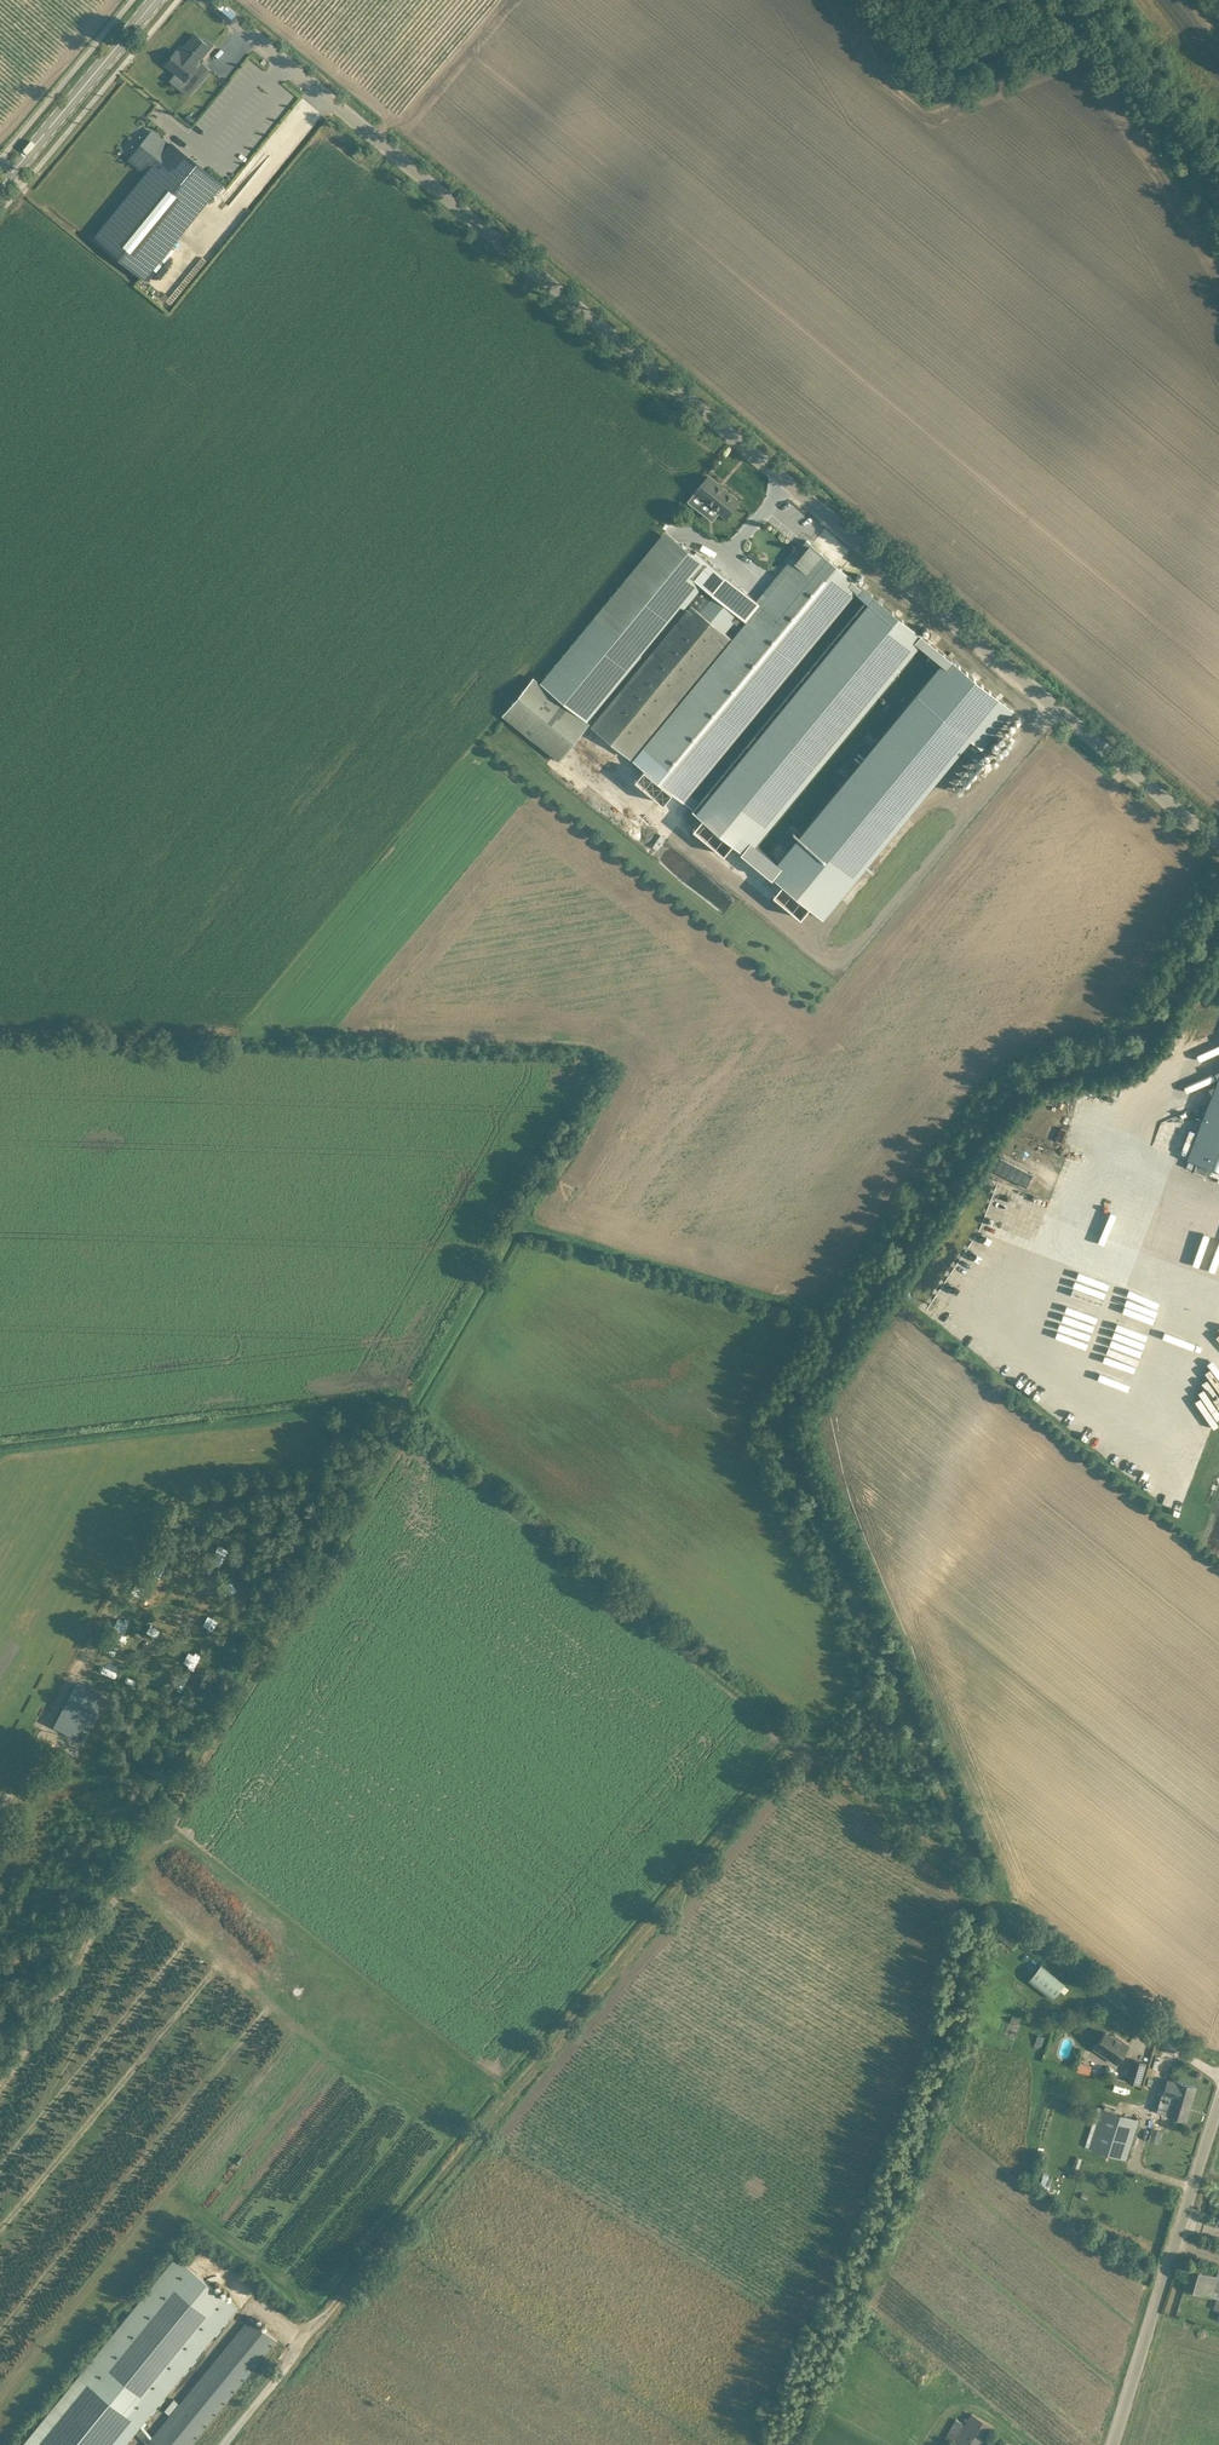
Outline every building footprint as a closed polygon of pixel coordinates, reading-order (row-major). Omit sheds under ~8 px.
[(165,64),(186,81),(198,67),(196,65),(210,47),(195,34),(179,52),(176,50),(165,64)] [(171,146),(162,138),(139,166),(148,174),(96,238),(143,277),(150,268),(220,183),(173,144),(171,146)] [(154,272),(150,268),(143,277),(147,280),(154,272)] [(708,476),(701,485),(695,492),(726,517),(739,500),(708,476)] [(589,718),(593,713),(680,605),(713,565),(714,564),(710,561),(709,562),(696,551),(694,554),(682,543),(644,589),(628,576),(541,682),(588,719),(589,718)] [(635,753),(634,752),(630,757),(631,759),(644,769),(635,779),(665,804),(673,793),(678,797),(682,800),(683,801),(689,793),(855,593),(861,585),(812,544),(760,607),(756,604),(726,642),(727,643),(635,753)] [(630,757),(634,752),(726,642),(756,604),(722,576),(724,574),(713,565),(680,605),(684,608),(688,602),(690,603),(597,717),(593,713),(589,718),(593,722),(590,725),(630,757)] [(732,842),(743,851),(750,842),(913,641),(919,634),(861,585),(855,593),(863,599),(698,800),(689,793),(683,801),(695,812),(702,818),(693,828),(723,853),(732,842)] [(919,634),(913,641),(945,666),(782,868),(750,842),(743,851),(782,884),(774,894),(801,917),(810,906),(823,917),(970,739),(982,748),(1013,709),(924,638),(919,634)] [(1218,1079),(1217,1079),(1216,1087),(1214,1086),(1213,1094),(1212,1094),(1187,1158),(1218,1171),(1218,1077),(1218,1079)] [(1105,1135),(1107,1130),(1077,1117),(1075,1123),(1105,1135)] [(1032,1174),(1001,1157),(994,1170),(1026,1187),(1032,1174)] [(1210,1169),(1196,1163),(1194,1171),(1208,1176),(1210,1169)] [(1174,1405),(1204,1419),(1209,1407),(1198,1402),(1196,1407),(1182,1401),(1187,1389),(1183,1387),(1174,1405)] [(99,1694),(85,1687),(63,1729),(77,1736),(83,1726),(89,1729),(100,1708),(94,1705),(99,1694)] [(1012,1947),(1017,1941),(1000,1929),(996,1935),(1012,1947)] [(1041,1964),(1029,1979),(1052,1998),(1064,1983),(1041,1964)] [(1094,2047),(1116,2062),(1129,2044),(1115,2035),(1114,2037),(1105,2031),(1094,2047)] [(1126,2079),(1139,2083),(1145,2062),(1133,2058),(1126,2079)] [(1092,2064),(1079,2061),(1076,2070),(1089,2074),(1092,2064)] [(1190,2106),(1196,2087),(1177,2081),(1177,2082),(1168,2079),(1163,2095),(1172,2098),(1167,2114),(1186,2120),(1186,2119),(1184,2118),(1185,2117),(1188,2106),(1190,2106)] [(1102,2108),(1089,2147),(1126,2159),(1138,2120),(1102,2108)] [(1158,2143),(1160,2136),(1152,2134),(1150,2140),(1158,2143)] [(1082,2192),(1080,2198),(1086,2201),(1089,2194),(1082,2192)] [(141,2425),(238,2307),(176,2256),(77,2376),(78,2376),(22,2444),(125,2444),(136,2431),(141,2425)] [(1218,2271),(1216,2275),(1190,2267),(1184,2288),(1212,2296),(1214,2290),(1218,2292),(1218,2271)] [(141,2425),(136,2431),(148,2444),(147,2444),(190,2444),(198,2435),(277,2338),(251,2317),(152,2439),(141,2425)] [(994,2427),(971,2413),(965,2424),(955,2419),(945,2437),(954,2443),(952,2444),(983,2444),(994,2427)]
